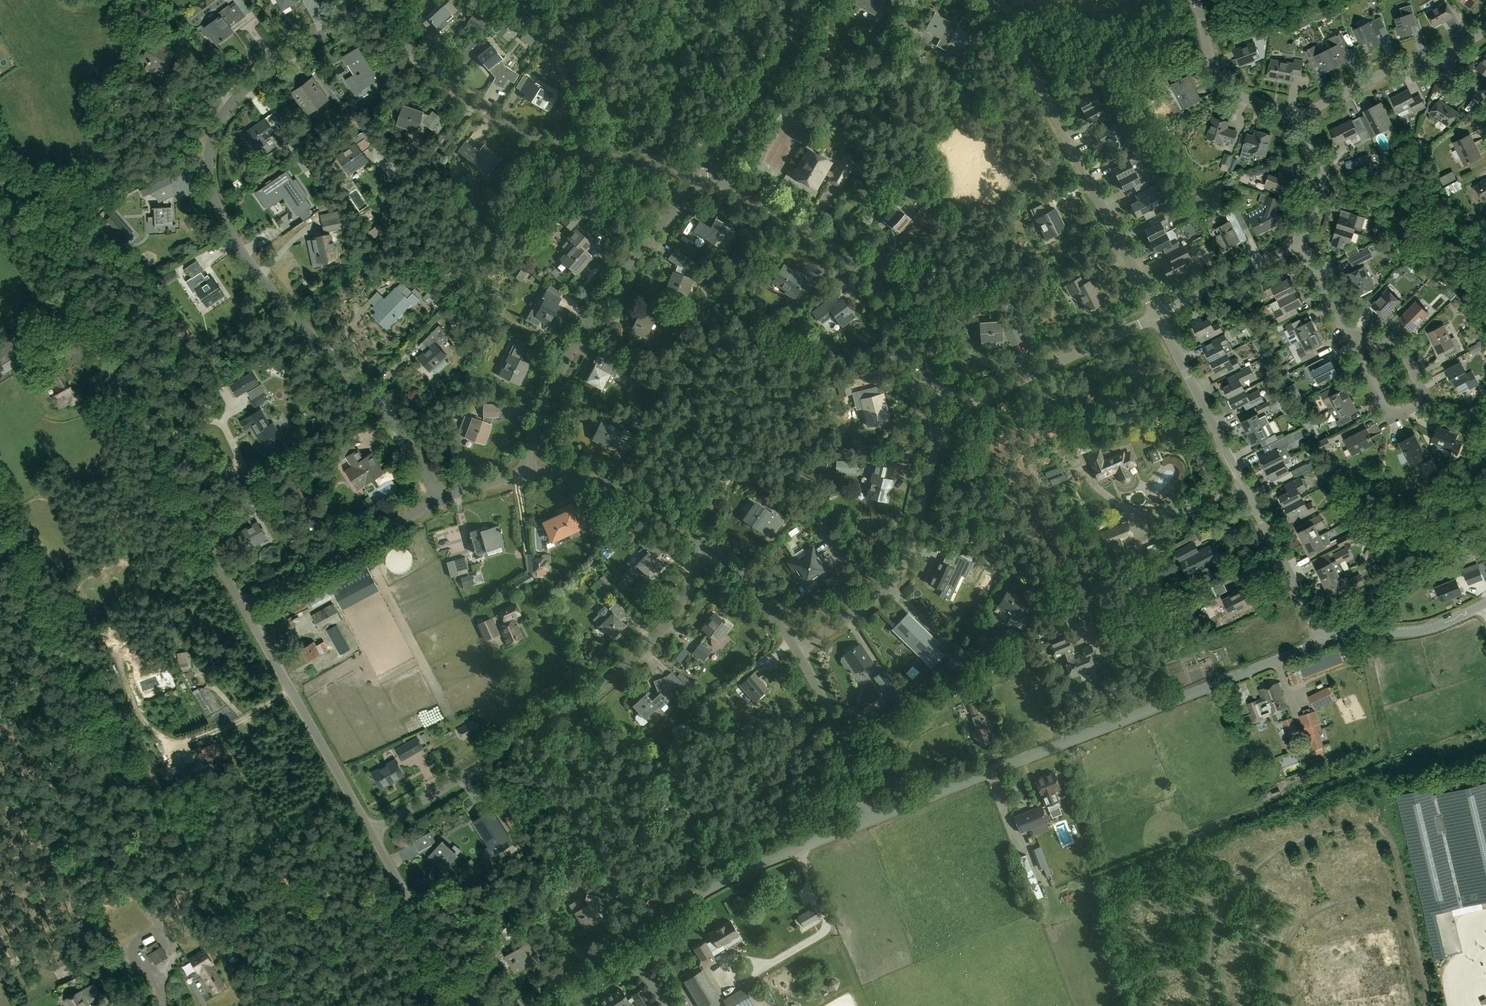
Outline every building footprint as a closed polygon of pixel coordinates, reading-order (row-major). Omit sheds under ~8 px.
[(282,10),(298,1),(297,0),(276,0),(282,10)] [(432,21),(437,26),(440,29),(442,29),(449,23),(449,20),(448,19),(453,15),(458,10),(449,0),(445,0),(442,3),(428,16),(422,21),(427,26),(432,21)] [(883,0),(854,0),(853,2),(875,14),(883,0)] [(1471,8),(1477,0),(1461,0),(1471,8)] [(1435,7),(1426,13),(1434,26),(1445,20),(1445,21),(1453,17),(1445,3),(1436,8),(1435,7)] [(218,13),(220,15),(227,25),(233,20),(236,23),(245,16),(236,4),(230,8),(228,5),(218,13)] [(1395,18),(1398,35),(1400,34),(1401,37),(1413,33),(1409,20),(1415,18),(1411,5),(1400,8),(1402,16),(1395,18)] [(164,20),(154,12),(148,19),(157,28),(164,20)] [(934,14),(925,30),(965,52),(973,36),(957,27),(954,33),(946,28),(950,23),(934,14)] [(227,25),(220,15),(204,27),(216,43),(232,31),(227,25)] [(468,22),(482,31),(489,20),(481,15),(479,19),(472,15),(468,22)] [(1380,17),(1369,23),(1354,30),(1361,45),(1367,42),(1370,49),(1381,44),(1377,36),(1382,33),(1380,29),(1385,26),(1380,17)] [(904,37),(908,23),(901,21),(897,35),(904,37)] [(1297,25),(1296,23),(1289,27),(1290,28),(1292,32),(1299,29),(1297,25)] [(1326,50),(1335,67),(1346,61),(1342,53),(1348,50),(1340,33),(1329,39),(1333,47),(1326,50)] [(142,58),(148,62),(145,68),(161,76),(173,55),(164,51),(158,48),(163,39),(155,35),(142,58)] [(467,64),(481,47),(473,41),(459,58),(467,64)] [(1298,48),(1294,41),(1288,44),(1292,51),(1298,48)] [(1241,65),(1255,60),(1254,58),(1259,56),(1254,43),(1235,50),(1241,65)] [(492,44),(478,56),(495,77),(493,82),(503,88),(508,80),(514,83),(519,74),(503,65),(500,61),(503,58),(492,44)] [(1335,67),(1326,50),(1319,53),(1315,45),(1304,51),(1311,64),(1317,61),(1323,73),(1335,67)] [(381,68),(373,72),(359,47),(343,57),(348,66),(350,64),(357,75),(353,77),(360,89),(377,79),(381,85),(397,76),(389,62),(380,67),(381,68)] [(1477,69),(1485,75),(1485,56),(1477,69)] [(1301,75),(1303,61),(1295,60),(1294,64),(1271,59),(1268,77),(1291,81),(1293,74),(1301,75)] [(338,93),(326,76),(320,80),(340,109),(348,104),(342,97),(340,98),(336,94),(338,93)] [(312,78),(291,93),(307,114),(327,99),(312,78)] [(529,78),(521,91),(527,95),(526,97),(545,109),(549,102),(553,95),(534,84),(536,82),(529,78)] [(1188,78),(1172,85),(1183,107),(1199,99),(1188,78)] [(1084,112),(1099,103),(1096,96),(1101,93),(1097,85),(1084,91),(1087,96),(1078,101),(1084,112)] [(1413,98),(1409,90),(1391,99),(1398,112),(1411,106),(1414,112),(1425,107),(1420,95),(1413,98)] [(1131,99),(1132,99),(1128,91),(1123,94),(1127,101),(1131,99)] [(1457,113),(1439,100),(1430,113),(1448,126),(1457,113)] [(1103,110),(1099,103),(1084,112),(1089,122),(1098,118),(1101,123),(1113,117),(1108,108),(1103,110)] [(1392,126),(1381,104),(1365,112),(1376,134),(1392,126)] [(1133,119),(1145,113),(1142,105),(1129,111),(1133,119)] [(418,121),(424,122),(424,123),(433,130),(442,119),(432,112),(429,115),(404,107),(398,124),(415,129),(418,121)] [(1229,122),(1213,117),(1207,138),(1222,143),(1223,140),(1233,143),(1237,132),(1226,129),(1229,122)] [(264,119),(245,132),(255,146),(272,135),(276,141),(285,134),(276,123),(271,127),(265,119),(264,119)] [(1160,133),(1168,129),(1165,121),(1152,126),(1156,135),(1160,134),(1160,133)] [(1358,134),(1351,121),(1342,125),(1342,124),(1330,130),(1337,144),(1358,134)] [(1119,122),(1095,135),(1099,142),(1105,139),(1111,150),(1129,141),(1119,122)] [(1247,135),(1240,158),(1249,160),(1252,151),(1264,155),(1271,135),(1256,131),(1254,137),(1247,135)] [(354,145),(338,156),(349,172),(366,161),(361,154),(371,147),(363,136),(353,143),(354,145)] [(1457,149),(1452,151),(1456,159),(1461,156),(1465,163),(1479,156),(1469,136),(1455,144),(1457,149)] [(303,147),(296,138),(286,145),(293,155),(303,147)] [(466,141),(459,151),(473,162),(474,161),(487,172),(500,156),(493,151),(492,153),(485,147),(481,151),(476,147),(475,148),(466,141)] [(823,173),(830,177),(833,172),(826,168),(830,161),(810,150),(795,176),(815,188),(823,173)] [(1368,157),(1371,163),(1380,159),(1376,150),(1369,153),(1368,157)] [(1114,170),(1112,171),(1116,178),(1117,177),(1118,179),(1134,171),(1141,167),(1143,167),(1139,160),(1137,161),(1132,152),(1117,160),(1120,165),(1113,169),(1114,170)] [(1221,163),(1223,164),(1223,163),(1229,166),(1232,158),(1233,156),(1225,153),(1221,163)] [(843,154),(833,172),(846,180),(857,161),(843,154)] [(298,162),(300,166),(307,161),(304,157),(298,162)] [(1119,181),(1117,182),(1121,189),(1123,188),(1124,190),(1133,185),(1136,191),(1148,184),(1147,181),(1148,181),(1141,167),(1134,171),(1118,179),(1119,181)] [(1252,177),(1267,172),(1266,168),(1251,172),(1252,177)] [(279,176),(256,192),(265,205),(284,192),(299,214),(311,206),(291,177),(286,171),(279,176)] [(1270,175),(1266,187),(1289,194),(1294,178),(1285,175),(1284,172),(1270,175)] [(1474,186),(1482,201),(1485,198),(1485,181),(1474,186)] [(150,193),(158,189),(155,183),(147,187),(140,191),(142,197),(150,193)] [(171,183),(158,189),(163,200),(163,207),(154,208),(154,216),(148,217),(149,224),(154,224),(155,225),(172,224),(171,196),(176,194),(171,183)] [(1156,215),(1153,209),(1153,208),(1150,202),(1156,199),(1150,188),(1139,193),(1142,199),(1131,205),(1137,217),(1143,213),(1146,219),(1156,215)] [(1268,210),(1250,219),(1258,234),(1271,227),(1270,226),(1281,221),(1276,212),(1280,200),(1267,196),(1264,206),(1266,207),(1268,210)] [(1191,201),(1189,199),(1184,202),(1189,211),(1194,209),(1191,201)] [(316,205),(320,210),(325,206),(321,202),(316,205)] [(895,204),(882,220),(892,227),(893,226),(899,231),(911,217),(895,204)] [(1065,228),(1056,210),(1048,214),(1043,204),(1031,210),(1036,220),(1038,219),(1047,237),(1065,228)] [(922,206),(913,216),(926,227),(935,217),(922,206)] [(580,219),(565,207),(559,214),(565,219),(574,226),(580,219)] [(324,232),(344,228),(341,210),(321,214),(324,232)] [(1247,239),(1233,211),(1226,214),(1230,221),(1220,227),(1223,233),(1217,236),(1224,249),(1240,241),(1241,242),(1247,239)] [(134,235),(115,213),(106,220),(125,242),(134,235)] [(1151,227),(1144,230),(1149,241),(1166,233),(1170,228),(1167,223),(1163,214),(1149,221),(1151,227)] [(1341,216),(1337,227),(1353,233),(1355,226),(1361,228),(1365,217),(1354,214),(1352,219),(1341,216)] [(283,220),(273,227),(277,233),(287,226),(283,220)] [(701,222),(695,232),(707,240),(708,238),(723,246),(733,230),(726,225),(725,227),(717,222),(713,229),(701,222)] [(1178,223),(1172,225),(1175,232),(1181,230),(1178,223)] [(369,232),(374,238),(383,230),(378,224),(369,232)] [(1337,227),(1333,238),(1334,239),(1332,244),(1348,250),(1353,233),(1337,227)] [(565,249),(569,252),(562,259),(577,273),(591,258),(586,253),(594,243),(576,228),(568,238),(572,241),(565,249)] [(1166,233),(1149,241),(1155,252),(1162,248),(1165,253),(1179,246),(1176,239),(1177,237),(1176,235),(1176,234),(1175,232),(1173,231),(1171,230),(1166,233)] [(329,235),(307,240),(310,256),(317,254),(319,261),(334,258),(329,235)] [(1357,246),(1346,252),(1348,257),(1359,252),(1357,246)] [(1174,259),(1161,265),(1169,279),(1188,270),(1183,260),(1189,257),(1184,247),(1171,253),(1174,259)] [(698,264),(687,257),(675,249),(669,259),(678,265),(668,290),(684,296),(691,280),(698,264)] [(1359,252),(1348,257),(1353,267),(1369,259),(1364,249),(1359,252)] [(213,278),(211,280),(208,275),(204,277),(201,272),(203,270),(197,261),(185,268),(192,278),(189,280),(189,281),(188,281),(188,282),(188,283),(188,284),(188,285),(188,286),(188,287),(189,288),(190,289),(192,290),(193,290),(194,290),(196,290),(207,307),(224,295),(213,278)] [(785,292),(795,298),(808,278),(799,272),(798,274),(784,264),(773,281),(787,290),(785,292)] [(1359,295),(1373,287),(1363,267),(1349,275),(1359,295)] [(165,283),(169,281),(165,274),(161,277),(165,283)] [(1278,300),(1296,291),(1290,278),(1282,282),(1280,276),(1263,285),(1267,294),(1274,291),(1278,300)] [(1080,277),(1067,283),(1073,294),(1077,292),(1086,311),(1101,303),(1093,288),(1095,288),(1091,280),(1083,284),(1080,277)] [(379,309),(373,316),(387,329),(398,317),(395,314),(407,301),(411,304),(413,306),(419,299),(406,286),(406,287),(402,283),(397,288),(396,287),(384,299),(383,298),(376,305),(379,309)] [(1384,317),(1399,301),(1387,289),(1372,305),(1384,317)] [(532,309),(526,319),(538,326),(541,321),(548,325),(559,305),(557,304),(561,298),(547,290),(543,297),(545,298),(537,312),(532,309)] [(1296,291),(1278,300),(1282,308),(1274,312),(1279,322),(1298,312),(1295,307),(1302,303),(1296,291)] [(428,292),(427,293),(423,297),(429,303),(434,298),(431,294),(428,292)] [(823,324),(834,315),(843,326),(849,322),(856,317),(842,299),(840,301),(836,295),(823,304),(813,312),(818,319),(819,318),(823,324)] [(439,298),(435,305),(439,308),(444,301),(439,298)] [(1001,303),(1006,312),(1013,308),(1008,300),(1001,303)] [(1428,314),(1416,302),(1401,318),(1413,330),(1428,314)] [(1241,305),(1235,308),(1240,317),(1246,314),(1241,305)] [(641,311),(631,331),(639,335),(646,338),(655,319),(657,319),(660,312),(646,306),(643,312),(641,311)] [(1200,317),(1191,322),(1198,337),(1208,332),(1210,338),(1223,331),(1218,322),(1213,325),(1209,318),(1203,321),(1200,317)] [(1233,326),(1239,323),(1235,317),(1230,320),(1233,326)] [(1239,324),(1242,330),(1252,325),(1249,319),(1239,324)] [(1287,329),(1284,331),(1288,338),(1291,345),(1296,342),(1301,340),(1309,336),(1317,332),(1314,326),(1311,320),(1303,324),(1301,319),(1297,320),(1286,326),(1287,329)] [(1017,326),(1006,331),(1000,332),(1000,322),(982,324),(983,342),(1010,340),(1012,344),(1023,339),(1017,326)] [(439,325),(432,331),(421,343),(427,349),(418,357),(429,371),(446,357),(437,346),(449,336),(439,325)] [(1454,337),(1450,339),(1444,325),(1430,332),(1436,344),(1433,345),(1438,354),(1443,351),(1446,357),(1461,349),(1454,337)] [(1296,342),(1294,343),(1297,349),(1300,354),(1303,361),(1314,355),(1311,348),(1322,343),(1317,332),(1309,336),(1301,340),(1296,342)] [(1205,351),(1206,353),(1204,354),(1208,360),(1209,359),(1210,361),(1227,353),(1232,350),(1224,334),(1212,341),(1215,346),(1205,351)] [(1472,354),(1481,350),(1479,346),(1483,344),(1481,340),(1477,342),(1478,344),(1469,348),(1472,354)] [(0,344),(0,376),(29,359),(20,343),(7,351),(3,345),(2,343),(0,344)] [(528,365),(520,361),(525,350),(514,345),(509,355),(510,356),(501,374),(519,383),(528,365)] [(1230,360),(1227,353),(1210,361),(1216,372),(1225,367),(1228,373),(1241,366),(1236,357),(1230,360)] [(1267,356),(1260,360),(1263,366),(1270,362),(1267,356)] [(595,365),(587,381),(603,389),(611,374),(613,375),(619,364),(608,358),(602,369),(595,365)] [(1311,377),(1317,374),(1321,382),(1338,373),(1331,361),(1326,364),(1323,358),(1306,367),(1309,373),(1311,377)] [(1460,363),(1446,370),(1455,387),(1457,386),(1460,392),(1468,388),(1469,389),(1478,384),(1471,371),(1466,374),(1460,363)] [(1290,373),(1285,365),(1274,370),(1279,379),(1290,373)] [(1254,376),(1249,367),(1228,378),(1230,384),(1223,387),(1224,389),(1222,390),(1226,397),(1228,396),(1229,398),(1245,390),(1241,383),(1254,376)] [(60,405),(67,401),(69,405),(73,406),(84,400),(77,387),(72,390),(67,379),(66,379),(61,370),(49,377),(53,385),(56,383),(57,385),(53,388),(57,394),(54,396),(53,398),(57,404),(60,405)] [(258,383),(251,372),(229,385),(236,396),(258,383)] [(853,394),(848,376),(835,380),(840,397),(853,394)] [(1304,399),(1295,383),(1284,389),(1292,404),(1304,399)] [(873,387),(856,392),(858,399),(862,398),(869,426),(888,421),(884,407),(886,406),(882,393),(875,395),(873,387)] [(1326,391),(1320,394),(1323,399),(1326,405),(1327,404),(1328,403),(1328,405),(1328,406),(1328,407),(1329,408),(1330,409),(1331,409),(1335,408),(1339,406),(1343,404),(1347,401),(1351,399),(1348,394),(1345,388),(1340,391),(1334,394),(1333,391),(1331,388),(1326,391)] [(1245,390),(1229,398),(1234,409),(1244,404),(1246,409),(1264,401),(1258,390),(1248,395),(1245,390)] [(264,392),(250,401),(253,408),(268,399),(264,392)] [(1280,402),(1285,412),(1292,408),(1287,398),(1280,402)] [(1331,409),(1330,411),(1332,414),(1333,416),(1334,417),(1337,421),(1339,426),(1345,423),(1350,420),(1348,415),(1352,413),(1357,411),(1354,405),(1351,399),(1347,401),(1343,404),(1339,406),(1335,408),(1331,409)] [(1259,414),(1271,408),(1268,401),(1256,407),(1259,414)] [(464,415),(458,432),(467,436),(484,442),(493,416),(499,417),(499,404),(484,404),(484,416),(482,422),(473,419),(464,415)] [(247,418),(240,422),(244,429),(251,425),(255,432),(255,433),(259,440),(260,440),(261,441),(267,437),(270,443),(278,438),(275,433),(282,428),(277,420),(268,425),(259,410),(247,418)] [(1247,434),(1269,422),(1265,415),(1259,419),(1257,414),(1241,422),(1247,434)] [(1303,424),(1307,433),(1313,429),(1311,425),(1314,423),(1312,419),(1303,424)] [(599,429),(595,438),(604,443),(613,447),(616,441),(622,444),(629,447),(634,435),(628,432),(622,429),(603,420),(599,429)] [(1269,422),(1247,434),(1249,437),(1247,438),(1246,439),(1249,444),(1250,444),(1252,443),(1253,445),(1264,439),(1267,446),(1269,445),(1279,440),(1276,436),(1275,433),(1269,423),(1269,422)] [(1437,427),(1432,441),(1451,449),(1449,452),(1457,455),(1462,444),(1455,440),(1457,435),(1437,427)] [(1354,454),(1372,445),(1369,439),(1371,438),(1366,429),(1345,440),(1348,447),(1350,446),(1354,454)] [(1319,439),(1315,432),(1309,435),(1312,442),(1319,439)] [(1288,449),(1289,444),(1285,437),(1279,440),(1269,445),(1272,450),(1259,457),(1265,469),(1288,458),(1287,457),(1290,456),(1288,449)] [(1317,453),(1331,446),(1327,437),(1313,443),(1317,453)] [(1400,444),(1411,465),(1426,458),(1415,437),(1400,444)] [(1083,453),(1099,446),(1097,442),(1081,448),(1083,453)] [(1161,459),(1157,449),(1149,452),(1153,462),(1161,459)] [(381,472),(370,455),(363,460),(357,450),(347,456),(353,465),(345,470),(356,488),(381,472)] [(1088,455),(1093,468),(1098,479),(1117,471),(1121,480),(1122,481),(1123,482),(1125,482),(1126,482),(1127,481),(1128,480),(1129,479),(1129,478),(1130,477),(1130,476),(1126,467),(1135,464),(1130,452),(1124,455),(1123,452),(1104,461),(1099,450),(1088,455)] [(1290,462),(1288,458),(1265,469),(1272,481),(1289,472),(1285,464),(1290,462)] [(1428,473),(1438,468),(1433,458),(1423,463),(1428,473)] [(836,472),(857,474),(858,462),(837,460),(836,472)] [(1291,471),(1294,477),(1315,466),(1313,461),(1291,471)] [(871,476),(873,476),(868,496),(888,500),(892,481),(883,479),(887,467),(874,464),(871,476)] [(1302,478),(1301,478),(1300,476),(1286,484),(1289,490),(1279,496),(1284,507),(1302,497),(1299,492),(1306,488),(1308,487),(1308,485),(1305,479),(1302,478)] [(374,504),(369,496),(362,501),(367,509),(374,504)] [(1302,497),(1284,507),(1290,517),(1300,512),(1303,517),(1316,511),(1311,502),(1306,505),(1302,497)] [(246,515),(258,509),(251,498),(239,504),(246,515)] [(553,539),(569,532),(583,525),(585,519),(580,507),(572,504),(563,508),(565,514),(545,523),(553,539)] [(756,504),(744,520),(751,525),(752,523),(761,529),(765,522),(777,530),(784,520),(772,511),(770,513),(756,504)] [(611,521),(617,523),(622,513),(616,510),(611,521)] [(1320,535),(1317,529),(1324,525),(1319,515),(1307,521),(1309,527),(1298,532),(1303,544),(1320,535)] [(257,522),(240,532),(248,548),(266,538),(257,522)] [(794,533),(802,527),(799,522),(791,527),(794,533)] [(1125,539),(1127,538),(1121,524),(1101,533),(1106,545),(1111,543),(1114,552),(1128,546),(1125,539)] [(481,528),(470,531),(476,554),(487,551),(486,546),(503,541),(499,525),(481,530),(481,528)] [(1366,533),(1363,527),(1356,531),(1359,536),(1366,533)] [(1327,532),(1320,535),(1303,544),(1308,553),(1309,555),(1326,547),(1326,546),(1331,543),(1329,538),(1329,535),(1327,532)] [(1340,547),(1355,540),(1351,533),(1337,540),(1340,547)] [(1178,546),(1195,538),(1193,535),(1176,543),(1178,546)] [(644,556),(636,564),(649,577),(662,564),(656,558),(663,551),(647,536),(640,543),(643,547),(639,551),(644,556)] [(1147,547),(1150,556),(1151,555),(1153,560),(1156,558),(1156,557),(1160,555),(1158,552),(1159,552),(1156,543),(1147,547)] [(1183,561),(1189,558),(1196,572),(1220,559),(1212,544),(1197,552),(1192,543),(1177,550),(1183,561)] [(812,548),(791,563),(806,584),(827,569),(812,548)] [(1322,567),(1317,570),(1323,582),(1338,574),(1343,571),(1339,562),(1350,556),(1346,548),(1334,554),(1337,560),(1334,561),(1330,554),(1319,560),(1322,567)] [(933,573),(928,583),(945,591),(948,583),(955,587),(961,575),(965,577),(972,562),(952,553),(947,564),(943,562),(939,560),(938,563),(935,569),(936,570),(934,574),(933,573)] [(454,560),(457,571),(467,568),(469,568),(465,556),(454,560)] [(544,557),(533,557),(534,572),(549,571),(549,560),(544,560),(544,557)] [(367,564),(329,585),(342,609),(380,589),(367,564)] [(1483,578),(1479,569),(1470,572),(1473,582),(1483,578)] [(993,576),(986,572),(978,587),(985,590),(993,576)] [(531,573),(514,583),(518,589),(534,579),(531,573)] [(461,577),(464,590),(473,587),(472,584),(475,583),(472,574),(461,577)] [(615,585),(604,574),(598,580),(609,591),(615,585)] [(1338,574),(1323,582),(1329,594),(1349,584),(1352,589),(1364,583),(1360,575),(1348,581),(1346,577),(1341,580),(1338,574)] [(1442,602),(1461,594),(1456,579),(1436,587),(1442,602)] [(1212,588),(1216,596),(1227,591),(1223,583),(1212,588)] [(334,595),(329,586),(308,598),(313,607),(334,595)] [(1223,599),(1231,614),(1254,602),(1247,587),(1223,599)] [(1022,613),(1027,605),(1015,597),(1017,595),(1008,590),(998,606),(1012,615),(1008,621),(1022,630),(1030,618),(1022,613)] [(507,623),(500,627),(508,644),(522,638),(514,620),(511,622),(510,620),(521,615),(515,602),(499,610),(505,623),(506,622),(507,623)] [(604,605),(598,612),(601,615),(605,620),(601,624),(613,637),(626,625),(620,619),(627,614),(615,602),(609,607),(608,609),(604,605)] [(1082,628),(1096,623),(1091,607),(1076,613),(1082,628)] [(729,638),(724,634),(731,625),(715,613),(703,629),(713,637),(712,639),(712,641),(712,642),(712,644),(713,646),(716,648),(718,648),(720,648),(723,647),(729,638)] [(478,624),(484,636),(497,630),(492,617),(478,624)] [(905,617),(893,629),(904,640),(906,638),(924,656),(922,658),(931,667),(943,655),(934,646),(938,642),(914,619),(910,623),(905,617)] [(336,625),(327,630),(338,649),(346,644),(336,625)] [(349,639),(357,637),(355,628),(347,630),(349,639)] [(1065,660),(1072,676),(1095,667),(1089,654),(1094,652),(1091,645),(1082,649),(1084,653),(1075,656),(1072,650),(1074,649),(1068,636),(1050,644),(1055,657),(1064,653),(1066,660),(1065,660)] [(324,641),(316,645),(313,641),(300,649),(307,661),(328,649),(324,641)] [(712,650),(701,642),(693,652),(704,661),(712,650)] [(849,668),(853,674),(864,666),(869,673),(876,668),(861,645),(846,655),(842,658),(842,661),(846,667),(849,668)] [(1299,666),(1287,670),(1292,682),(1303,678),(1302,675),(1325,667),(1326,669),(1343,663),(1337,649),(1321,655),(1298,664),(1299,666)] [(189,651),(177,653),(179,664),(180,670),(189,669),(188,662),(190,662),(189,651)] [(996,658),(1001,672),(1014,667),(1009,653),(996,658)] [(990,670),(996,667),(993,662),(987,665),(990,670)] [(906,697),(897,684),(896,685),(893,681),(894,681),(887,669),(879,674),(882,678),(881,678),(886,686),(887,685),(890,689),(885,692),(894,705),(906,697)] [(646,693),(633,705),(640,712),(636,716),(636,719),(641,724),(644,725),(648,721),(645,718),(658,706),(660,708),(668,700),(674,695),(671,691),(670,689),(685,683),(672,671),(665,676),(654,680),(657,688),(659,693),(652,699),(646,693)] [(940,675),(935,671),(930,676),(935,681),(940,675)] [(754,672),(740,684),(754,700),(768,689),(754,672)] [(1263,716),(1268,714),(1269,715),(1288,708),(1279,685),(1281,684),(1280,682),(1259,690),(1263,700),(1258,702),(1257,700),(1249,704),(1255,721),(1264,717),(1263,716)] [(1329,687),(1309,696),(1315,709),(1334,700),(1329,687)] [(968,704),(973,714),(982,710),(978,700),(968,704)] [(921,713),(917,708),(906,714),(910,721),(913,719),(917,725),(926,719),(922,713),(921,713)] [(1322,730),(1316,710),(1300,715),(1305,735),(1309,734),(1313,749),(1315,749),(1317,752),(1322,751),(1321,746),(1323,746),(1319,731),(1322,730)] [(978,727),(979,729),(972,731),(975,738),(977,738),(980,746),(991,742),(985,726),(987,725),(985,718),(982,720),(980,714),(972,717),(976,727),(978,727)] [(1298,734),(1292,717),(1283,720),(1289,737),(1298,734)] [(481,729),(475,719),(457,729),(463,739),(481,729)] [(419,736),(424,743),(428,740),(424,733),(419,736)] [(417,738),(401,747),(407,757),(422,748),(417,738)] [(210,743),(202,748),(208,759),(216,754),(210,743)] [(186,760),(193,773),(204,768),(196,754),(186,760)] [(1297,757),(1291,759),(1289,754),(1284,756),(1290,769),(1300,764),(1297,757)] [(395,760),(372,773),(380,788),(403,775),(395,760)] [(181,781),(189,777),(182,763),(174,767),(181,781)] [(807,775),(812,773),(808,766),(803,768),(807,775)] [(1060,805),(1058,800),(1055,791),(1060,789),(1053,772),(1035,779),(1042,796),(1045,805),(1052,802),(1053,807),(1060,805)] [(1396,795),(1423,905),(1422,905),(1425,921),(1435,959),(1446,956),(1436,913),(1485,901),(1485,782),(1434,794),(1432,786),(1396,795)] [(1014,817),(1020,833),(1048,822),(1042,806),(1014,817)] [(511,844),(491,812),(474,822),(489,847),(482,851),(487,859),(511,844)] [(419,851),(423,849),(443,868),(455,855),(442,843),(436,849),(431,845),(431,844),(425,834),(413,841),(419,851)] [(1215,843),(1226,839),(1224,834),(1214,838),(1215,843)] [(1030,843),(1036,841),(1033,835),(1028,837),(1030,843)] [(1340,849),(1339,839),(1329,840),(1331,850),(1340,849)] [(1048,866),(1041,846),(1032,850),(1039,869),(1043,867),(1048,866)] [(1019,857),(1032,890),(1039,887),(1036,878),(1031,867),(1026,854),(1019,857)] [(475,863),(467,868),(474,877),(481,871),(475,863)] [(1043,867),(1047,876),(1051,875),(1048,866),(1043,867)] [(1250,887),(1263,896),(1269,887),(1256,878),(1250,887)] [(570,904),(575,912),(586,929),(603,919),(600,913),(606,909),(597,894),(582,891),(580,898),(570,904)] [(497,916),(509,909),(504,901),(492,908),(497,916)] [(804,926),(820,917),(815,908),(799,917),(804,926)] [(706,941),(694,948),(702,960),(713,953),(711,951),(718,946),(718,947),(724,943),(726,947),(741,939),(738,934),(739,934),(732,921),(724,925),(717,929),(718,929),(711,934),(714,939),(707,943),(706,941)] [(520,941),(522,945),(504,956),(515,973),(533,962),(528,955),(536,951),(527,937),(520,941)] [(156,964),(168,957),(162,946),(147,955),(151,962),(154,961),(156,964)] [(204,951),(191,960),(199,973),(200,972),(214,993),(225,986),(211,965),(213,964),(204,951)] [(1222,965),(1222,975),(1237,976),(1237,965),(1222,965)] [(684,981),(699,1005),(704,1005),(719,997),(703,970),(684,981)] [(829,986),(837,989),(840,980),(832,977),(829,986)] [(744,987),(724,999),(728,1005),(752,1005),(755,1004),(744,987)] [(635,999),(639,1005),(655,1005),(643,988),(633,995),(633,996),(628,1000),(621,988),(599,1003),(601,1005),(625,1005),(635,999)] [(81,991),(66,999),(70,1005),(89,1005),(81,991)]
